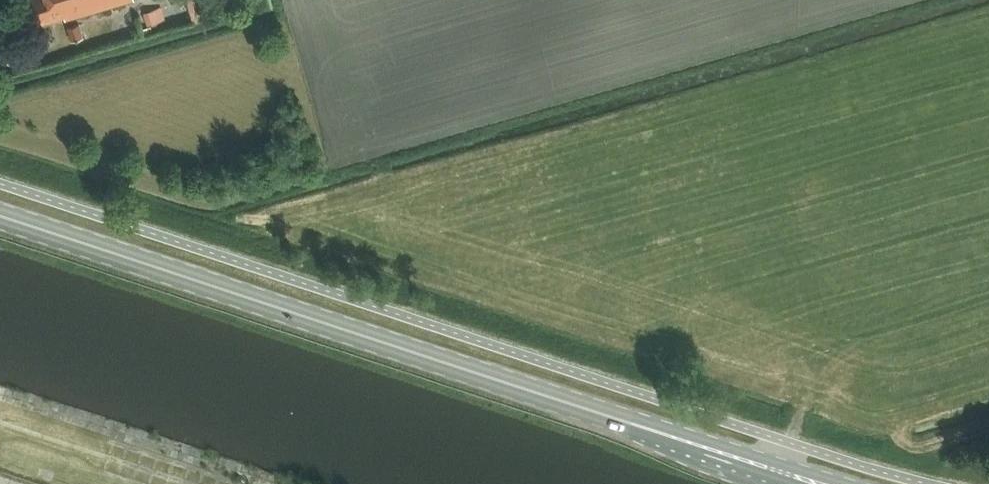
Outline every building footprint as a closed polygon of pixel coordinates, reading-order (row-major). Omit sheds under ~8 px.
[(33,25),(64,16),(65,19),(66,20),(131,0),(26,0),(33,25)] [(143,13),(148,25),(165,19),(161,7),(143,13)] [(68,26),(72,41),(85,38),(81,23),(68,26)]
